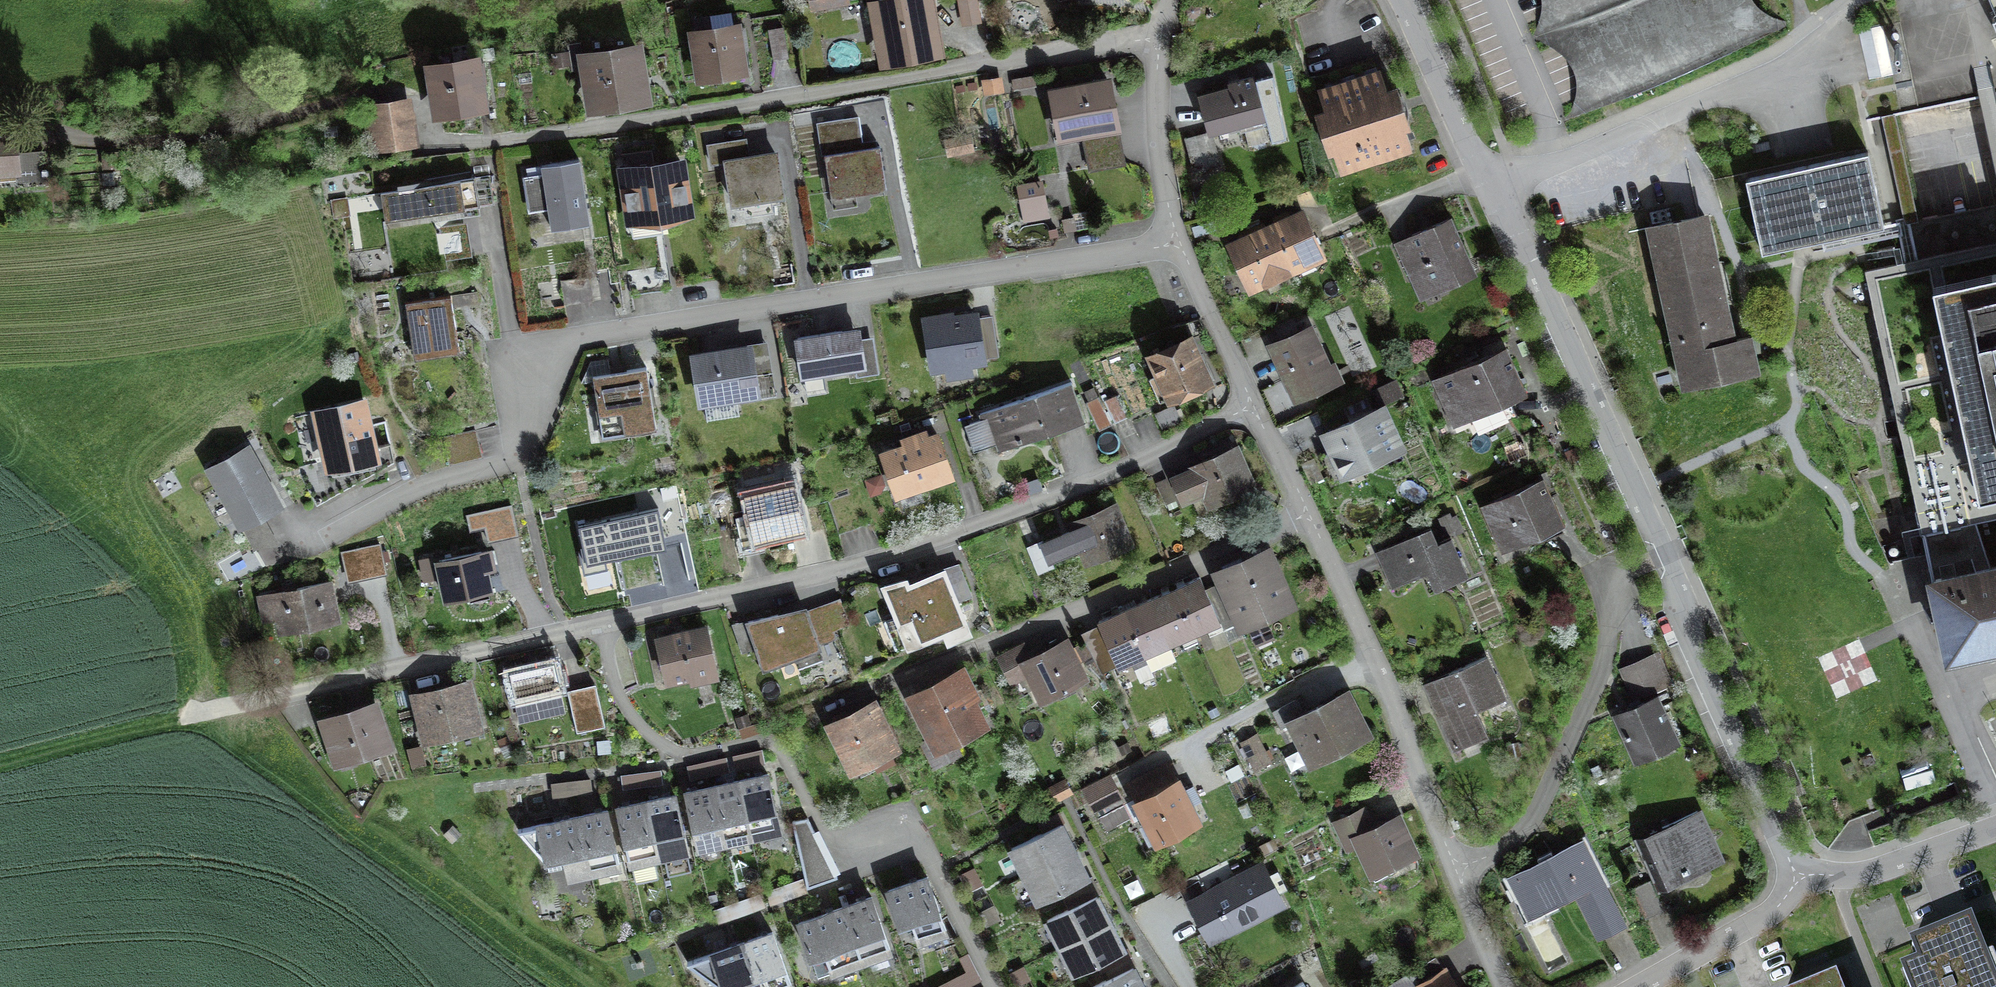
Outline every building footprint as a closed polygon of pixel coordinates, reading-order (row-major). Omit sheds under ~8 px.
[(863,2),(874,72),(940,62),(931,0),(876,0),(863,2)] [(964,22),(979,20),(976,0),(961,0),(964,22)] [(1594,107),(1764,34),(1749,0),(1548,0),(1594,107)] [(739,23),(682,31),(690,88),(747,80),(739,23)] [(1882,25),(1858,29),(1869,79),(1893,74),(1882,25)] [(784,27),(769,29),(773,59),(788,57),(784,27)] [(579,41),(564,43),(569,71),(584,68),(579,41)] [(636,52),(591,58),(597,103),(642,97),(636,52)] [(480,63),(434,70),(440,109),(486,102),(480,63)] [(1380,70),(1319,91),(1329,122),(1324,124),(1340,171),(1411,147),(1396,100),(1391,102),(1380,70)] [(1111,73),(1047,85),(1058,142),(1082,137),(1089,171),(1128,163),(1111,73)] [(1228,83),(1198,92),(1209,133),(1267,117),(1255,73),(1227,80),(1228,83)] [(404,107),(366,110),(371,144),(409,140),(404,107)] [(856,126),(818,133),(831,213),(888,203),(879,150),(861,153),(856,126)] [(0,141),(0,200),(25,195),(15,138),(0,141)] [(686,153),(616,164),(625,226),(695,216),(686,153)] [(773,154),(716,161),(724,223),(781,216),(773,154)] [(1866,159),(1745,184),(1759,257),(1805,247),(1880,230),(1866,159)] [(577,162),(529,167),(537,237),(585,232),(577,162)] [(397,188),(381,190),(386,220),(496,203),(491,172),(472,175),(472,171),(396,183),(397,188)] [(1043,184),(1018,187),(1021,218),(1046,215),(1043,184)] [(1268,223),(1293,272),(1324,256),(1300,207),(1268,223)] [(1728,339),(1704,217),(1647,227),(1678,389),(1751,376),(1746,354),(1742,338),(1728,339)] [(1450,219),(1389,246),(1417,309),(1478,282),(1450,219)] [(1293,272),(1268,223),(1222,245),(1247,294),(1293,272)] [(1869,270),(1920,517),(1995,502),(1995,244),(1869,270)] [(589,276),(560,281),(563,304),(592,300),(589,276)] [(452,299),(397,303),(401,360),(456,356),(452,299)] [(978,312),(920,323),(929,371),(987,361),(978,312)] [(1312,324),(1258,348),(1291,421),(1345,397),(1312,324)] [(861,326),(794,336),(800,378),(804,377),(807,392),(825,389),(823,374),(855,369),(856,378),(880,374),(874,336),(863,338),(861,326)] [(1210,391),(1185,338),(1137,360),(1162,413),(1210,391)] [(753,341),(689,351),(698,406),(705,405),(707,420),(739,415),(737,400),(776,394),(768,340),(753,343),(753,341)] [(1505,352),(1426,386),(1450,442),(1529,407),(1505,352)] [(647,371),(587,379),(596,448),(656,440),(647,371)] [(1069,387),(979,420),(994,462),(1085,429),(1069,387)] [(1100,396),(1088,401),(1098,428),(1111,422),(1103,404),(1100,396)] [(1117,398),(1103,404),(1111,422),(1125,416),(1117,398)] [(362,401),(304,411),(316,479),(374,469),(362,401)] [(1381,408),(1312,438),(1335,491),(1404,460),(1381,408)] [(939,438),(871,459),(886,506),(954,485),(939,438)] [(285,501),(249,439),(197,469),(233,531),(285,501)] [(1229,450),(1163,477),(1176,512),(1193,506),(1198,518),(1250,496),(1229,450)] [(794,477),(735,489),(748,551),(806,539),(794,477)] [(1538,486),(1477,513),(1499,563),(1560,537),(1538,486)] [(1131,548),(1113,504),(1061,524),(1065,532),(1032,544),(1040,567),(1072,555),(1079,571),(1131,548)] [(656,514),(581,529),(588,565),(663,550),(656,514)] [(261,523),(245,532),(253,549),(271,543),(261,523)] [(1426,532),(1376,558),(1394,596),(1424,582),(1434,601),(1467,583),(1446,541),(1434,547),(1426,532)] [(483,552),(429,564),(439,611),(493,599),(483,552)] [(1263,555),(1226,572),(1230,580),(1244,610),(1247,616),(1284,599),(1263,555)] [(1937,573),(1954,653),(1995,644),(1995,560),(1937,573)] [(911,575),(883,583),(899,626),(913,621),(922,639),(976,615),(948,565),(913,580),(911,575)] [(1197,578),(1173,589),(1193,633),(1216,623),(1203,592),(1197,578)] [(330,580),(260,595),(270,643),(340,628),(330,580)] [(1230,580),(1203,592),(1216,623),(1244,610),(1230,580)] [(1170,643),(1193,633),(1173,589),(1150,599),(1170,643)] [(1150,599),(1125,610),(1144,654),(1151,670),(1177,659),(1170,643),(1150,599)] [(804,608),(729,630),(741,662),(748,659),(754,675),(838,646),(835,639),(850,634),(839,603),(807,616),(804,608)] [(1118,666),(1144,654),(1125,610),(1099,621),(1118,666)] [(1264,619),(1250,625),(1258,645),(1273,638),(1264,619)] [(704,630),(648,642),(659,695),(716,684),(704,630)] [(1006,689),(1021,684),(1031,706),(1083,686),(1064,643),(1019,661),(1016,652),(994,662),(1006,689)] [(1484,740),(1473,716),(1504,704),(1483,660),(1418,687),(1449,755),(1484,740)] [(1617,676),(1629,707),(1609,714),(1631,769),(1675,748),(1656,697),(1669,692),(1657,661),(1617,676)] [(565,716),(555,662),(507,672),(518,726),(565,716)] [(960,671),(899,698),(923,752),(986,726),(960,671)] [(474,740),(463,686),(410,697),(423,752),(474,740)] [(586,696),(573,699),(578,723),(591,720),(586,696)] [(1365,743),(1344,696),(1294,719),(1289,706),(1270,714),(1279,734),(1284,732),(1303,771),(1365,743)] [(880,699),(829,721),(854,772),(905,747),(880,699)] [(385,758),(371,707),(313,723),(327,774),(385,758)] [(1270,768),(1256,739),(1239,747),(1252,776),(1270,768)] [(690,776),(728,768),(725,758),(688,766),(690,776)] [(661,780),(660,770),(622,775),(623,785),(661,780)] [(739,780),(751,835),(779,828),(767,774),(739,780)] [(591,789),(590,779),(552,784),(553,794),(591,789)] [(751,835),(739,780),(712,786),(724,840),(751,835)] [(1089,819),(1119,805),(1109,783),(1078,797),(1089,819)] [(1194,827),(1174,783),(1126,805),(1146,850),(1194,827)] [(724,840),(712,786),(686,792),(698,847),(724,840)] [(675,794),(646,800),(658,856),(686,850),(675,794)] [(626,862),(658,856),(646,800),(614,807),(626,862)] [(609,809),(579,814),(588,870),(618,865),(609,809)] [(566,877),(588,870),(579,814),(521,829),(544,855),(564,868),(566,877)] [(1394,817),(1357,832),(1351,818),(1329,828),(1343,856),(1350,853),(1364,883),(1416,860),(1394,817)] [(1721,866),(1698,817),(1634,840),(1657,895),(1721,866)] [(792,821),(807,887),(837,877),(808,818),(792,821)] [(1078,863),(1072,851),(1066,839),(1059,826),(1013,849),(1025,874),(1039,902),(1086,878),(1078,863)] [(1580,845),(1504,882),(1526,930),(1528,929),(1546,920),(1571,908),(1590,944),(1623,928),(1580,845)] [(1285,912),(1261,866),(1185,903),(1208,948),(1285,912)] [(802,879),(766,892),(770,901),(806,888),(802,879)] [(947,939),(929,883),(880,900),(891,933),(901,929),(909,952),(947,939)] [(718,919),(763,903),(760,894),(715,910),(718,919)] [(872,896),(843,906),(863,963),(891,953),(872,896)] [(1048,921),(1060,946),(1075,976),(1122,953),(1115,940),(1107,924),(1101,910),(1095,898),(1048,921)] [(818,978),(863,963),(843,906),(798,922),(811,958),(818,978)] [(1915,943),(1925,969),(1908,976),(1912,986),(1995,986),(1969,921),(1915,943)] [(747,941),(763,986),(776,986),(791,982),(773,932),(747,941)] [(747,941),(691,959),(721,985),(727,983),(728,986),(763,986),(747,941)] [(1446,968),(1420,982),(1423,986),(1458,986),(1446,968)] [(1139,983),(1131,969),(1095,986),(1141,986),(1139,983)] [(972,980),(967,971),(936,986),(959,986),(972,980)] [(1807,986),(1840,986),(1835,975),(1807,986)]
